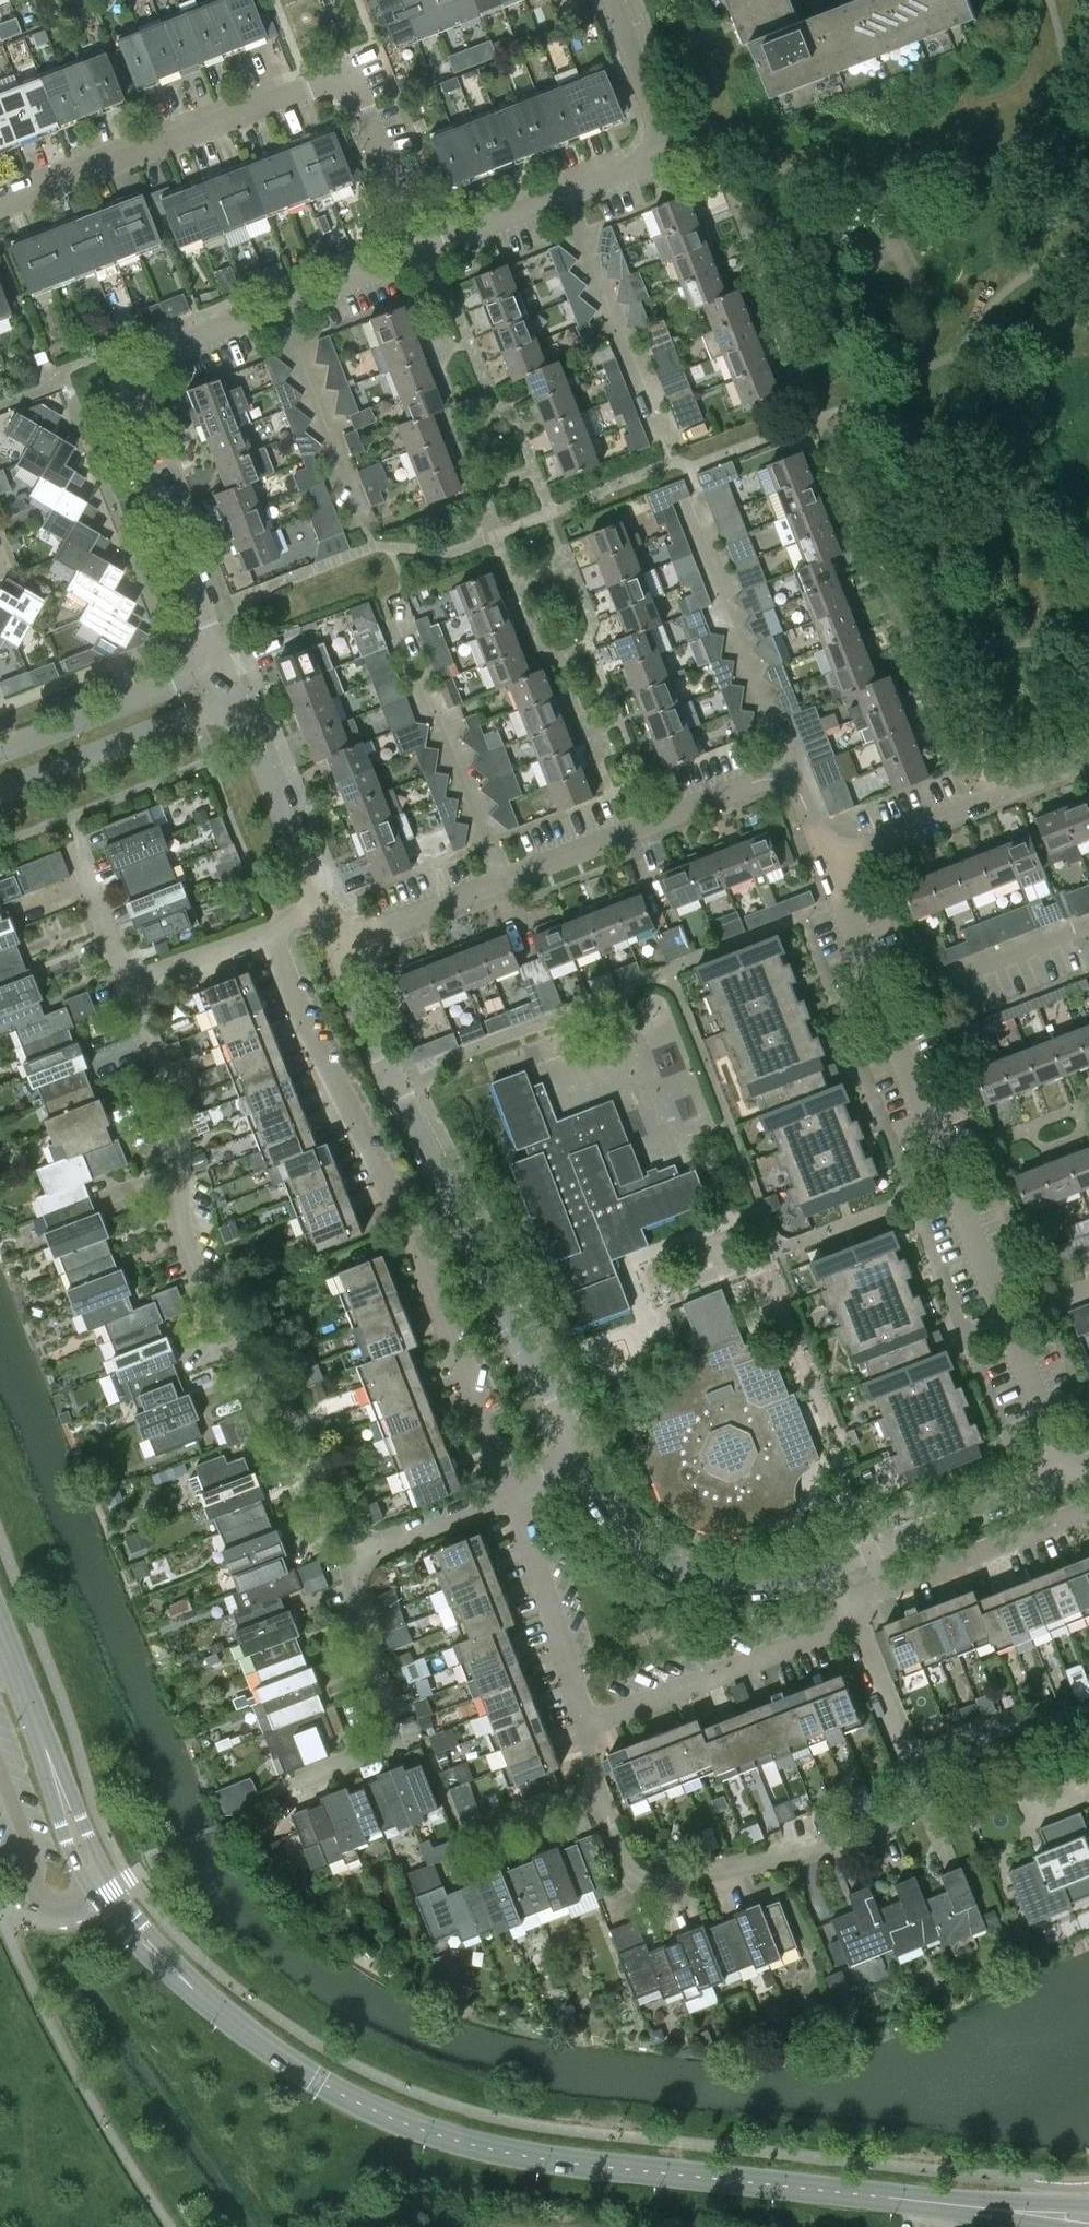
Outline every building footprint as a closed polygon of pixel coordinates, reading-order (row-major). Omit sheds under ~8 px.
[(242,50),(223,0),(208,0),(200,3),(221,58),(242,50)] [(242,50),(265,42),(249,0),(223,0),(242,50)] [(415,40),(399,0),(374,0),(393,49),(415,40)] [(415,40),(436,32),(423,0),(399,0),(415,40)] [(436,32),(457,24),(448,0),(423,0),(436,32)] [(457,24),(479,15),(473,0),(448,0),(457,24)] [(479,15),(501,6),(498,0),(473,0),(479,15)] [(787,0),(731,0),(737,15),(740,13),(781,118),(969,44),(959,21),(975,15),(969,0),(877,0),(799,31),(787,0)] [(200,3),(178,12),(200,67),(221,58),(200,3)] [(178,12),(157,20),(178,75),(200,67),(178,12)] [(0,41),(22,32),(16,18),(0,24),(0,40),(0,41)] [(157,20),(135,28),(157,83),(178,75),(157,20)] [(135,91),(157,83),(135,28),(114,36),(135,91)] [(101,50),(78,59),(100,114),(122,105),(101,50)] [(78,59),(57,67),(79,122),(100,114),(78,59)] [(57,67),(36,75),(57,130),(79,122),(57,67)] [(599,67),(578,76),(599,130),(621,122),(599,67)] [(36,75),(15,83),(36,138),(57,130),(36,75)] [(578,76),(556,84),(578,139),(599,130),(578,76)] [(36,138),(15,83),(0,89),(0,108),(15,146),(36,138)] [(556,84),(535,92),(556,147),(578,139),(556,84)] [(535,92),(513,101),(535,156),(556,147),(535,92)] [(513,101),(491,109),(513,164),(535,156),(513,101)] [(15,146),(0,108),(0,152),(15,146)] [(491,109),(470,118),(492,172),(513,164),(491,109)] [(413,114),(410,116),(416,133),(428,128),(424,120),(417,123),(413,114)] [(470,118),(449,126),(470,181),(492,172),(470,118)] [(340,125),(307,137),(329,193),(351,184),(343,162),(353,158),(340,125)] [(449,189),(470,181),(449,126),(427,135),(449,189)] [(307,137),(286,145),(307,201),(329,193),(307,137)] [(286,145),(265,153),(286,209),(307,201),(286,145)] [(265,153),(243,162),(265,217),(286,209),(265,153)] [(243,162),(222,170),(243,225),(265,217),(243,162)] [(222,170),(200,178),(221,234),(243,225),(222,170)] [(200,178),(179,187),(200,242),(221,234),(200,178)] [(163,212),(178,250),(200,242),(179,187),(158,194),(157,190),(147,194),(155,215),(163,212)] [(137,191),(115,200),(136,255),(159,247),(137,191)] [(663,233),(698,220),(688,194),(653,208),(663,233)] [(115,200),(94,208),(115,263),(136,255),(115,200)] [(94,208),(72,216),(93,272),(115,263),(94,208)] [(72,216),(51,224),(72,280),(93,272),(72,216)] [(708,245),(698,220),(663,233),(673,258),(708,245)] [(51,224),(29,233),(50,288),(72,280),(51,224)] [(610,253),(621,249),(611,225),(599,229),(598,252),(610,253)] [(28,297),(50,288),(29,233),(7,241),(28,297)] [(558,274),(569,269),(577,260),(559,244),(548,249),(558,274)] [(673,258),(682,283),(718,270),(708,245),(673,258)] [(631,274),(621,249),(610,253),(607,277),(620,278),(631,274)] [(483,304),(517,291),(507,265),(473,278),(483,304)] [(558,274),(568,299),(579,294),(587,285),(569,269),(558,274)] [(728,295),(718,270),(682,283),(692,308),(704,304),(728,295)] [(631,275),(631,274),(620,278),(617,302),(630,303),(641,299),(641,300),(648,297),(638,272),(631,275)] [(704,304),(714,328),(749,314),(740,290),(728,295),(704,304)] [(483,304),(493,329),(527,316),(517,291),(483,304)] [(597,310),(579,294),(568,299),(578,324),(579,325),(589,321),(589,320),(597,310)] [(8,316),(0,295),(0,319),(8,316)] [(650,324),(641,300),(641,299),(630,303),(627,328),(641,329),(650,324)] [(378,345),(412,332),(402,306),(368,319),(378,345)] [(714,328),(714,329),(703,333),(712,358),(724,354),(724,353),(759,339),(749,314),(714,328)] [(493,329),(503,354),(537,341),(527,316),(493,329)] [(645,341),(650,353),(674,343),(669,331),(664,319),(650,324),(641,329),(645,341)] [(579,325),(578,324),(576,325),(580,336),(594,331),(589,321),(579,325)] [(378,345),(387,371),(421,357),(412,332),(378,345)] [(326,365),(337,361),(327,336),(316,339),(313,363),(326,365)] [(724,353),(724,354),(734,379),(769,365),(759,339),(724,353)] [(547,367),(537,341),(503,354),(513,380),(526,375),(547,367)] [(650,353),(655,366),(660,379),(684,369),(674,343),(650,353)] [(42,351),(41,352),(32,355),(36,365),(46,362),(42,351)] [(272,386),(282,382),(291,371),(273,357),(262,361),(272,386)] [(431,383),(421,357),(387,371),(397,396),(431,383)] [(607,373),(621,368),(616,358),(603,363),(607,373)] [(323,388),(336,391),(347,386),(337,361),(326,365),(323,388)] [(526,375),(536,401),(569,388),(559,362),(547,367),(526,375)] [(769,365),(734,379),(743,403),(779,389),(769,365)] [(621,368),(607,373),(611,384),(625,378),(621,368)] [(689,381),(684,369),(660,379),(670,403),(694,394),(689,381)] [(239,386),(226,391),(220,377),(185,391),(191,407),(187,409),(191,418),(243,398),(239,386)] [(272,386),(282,411),(292,407),(300,397),(282,382),(272,386)] [(441,407),(431,383),(397,396),(407,420),(428,412),(441,407)] [(333,414),(347,415),(357,411),(347,386),(336,391),(333,414)] [(536,401),(546,426),(579,413),(569,388),(536,401)] [(704,419),(694,394),(670,403),(679,428),(704,419)] [(198,426),(204,441),(239,427),(234,414),(247,409),(243,398),(191,418),(194,427),(198,426)] [(3,433),(26,447),(48,460),(59,441),(48,434),(59,416),(38,404),(16,413),(15,415),(14,414),(3,433)] [(282,411),(292,436),(303,432),(311,421),(292,407),(282,411)] [(357,412),(357,411),(347,415),(348,415),(354,430),(376,421),(370,407),(357,412)] [(627,424),(640,418),(636,408),(623,414),(627,424)] [(428,412),(407,420),(395,425),(404,450),(438,437),(428,412)] [(546,426),(556,451),(589,438),(579,413),(546,426)] [(627,424),(631,433),(624,436),(631,453),(651,445),(644,429),(645,429),(640,418),(627,424)] [(249,452),(239,427),(204,441),(214,466),(249,453),(249,452)] [(341,435),(345,444),(357,440),(353,430),(341,435)] [(292,436),(301,460),(301,461),(312,457),(320,446),(303,432),(292,436)] [(448,463),(438,437),(404,450),(414,476),(448,463)] [(599,464),(589,438),(556,451),(566,477),(599,464)] [(357,440),(345,444),(349,456),(362,451),(357,440)] [(15,465),(28,472),(23,482),(32,487),(38,478),(60,490),(71,472),(61,466),(71,448),(59,441),(48,460),(26,447),(15,465)] [(214,466),(223,491),(247,482),(273,472),(263,446),(249,452),(249,453),(214,466)] [(777,491),(812,477),(802,452),(767,466),(777,491)] [(322,482),(312,457),(301,461),(306,473),(292,478),(298,491),(322,482)] [(355,472),(365,496),(377,491),(378,492),(390,487),(386,476),(380,462),(355,472)] [(458,489),(448,463),(414,476),(424,502),(458,489)] [(27,496),(50,509),(73,522),(84,504),(73,497),(84,479),(71,472),(60,490),(38,478),(32,487),(27,496)] [(822,502),(812,477),(777,491),(787,515),(822,502)] [(707,503),(713,516),(737,506),(732,493),(727,481),(702,491),(707,503)] [(211,495),(221,521),(257,507),(247,482),(223,491),(211,495)] [(331,506),(322,482),(298,491),(307,516),(331,506)] [(377,491),(365,496),(369,506),(381,501),(378,492),(377,491)] [(787,515),(797,540),(832,526),(822,502),(787,515)] [(39,527),(62,540),(86,553),(96,535),(85,528),(95,510),(84,504),(73,522),(50,509),(39,527)] [(331,506),(307,516),(317,542),(341,533),(331,506)] [(713,516),(717,528),(722,540),(747,531),(742,518),(737,506),(713,516)] [(266,532),(257,507),(221,521),(231,545),(266,532)] [(664,523),(668,533),(681,528),(677,518),(664,523)] [(588,535),(598,561),(631,547),(632,549),(643,544),(639,533),(627,538),(621,522),(588,535)] [(797,540),(807,564),(828,556),(842,551),(832,526),(797,540)] [(681,528),(668,533),(672,544),(685,539),(681,528)] [(757,556),(747,531),(722,540),(732,566),(757,556)] [(266,532),(231,545),(241,571),(277,558),(266,532)] [(52,558),(74,571),(98,584),(109,566),(98,560),(108,542),(96,535),(86,553),(62,540),(52,558)] [(598,561),(608,586),(641,573),(632,549),(631,547),(598,561)] [(732,566),(741,590),(752,586),(766,581),(757,556),(732,566)] [(838,580),(828,556),(807,564),(794,569),(804,594),(838,580)] [(120,573),(109,566),(98,584),(74,571),(64,589),(87,603),(109,615),(120,596),(109,590),(120,573)] [(680,586),(687,583),(700,578),(696,568),(676,576),(680,586)] [(468,611),(502,598),(492,573),(458,586),(468,611)] [(608,586),(618,611),(651,597),(641,573),(608,586)] [(700,578),(687,583),(691,594),(704,589),(700,578)] [(848,606),(838,580),(804,594),(814,619),(848,606)] [(734,600),(751,614),(762,610),(752,586),(741,590),(734,600)] [(9,611),(0,627),(0,636),(16,645),(41,601),(21,589),(15,599),(0,591),(0,605),(9,611)] [(109,615),(87,603),(76,621),(99,634),(91,649),(107,658),(129,649),(128,649),(139,644),(145,635),(133,628),(139,618),(127,612),(132,603),(120,596),(109,615)] [(618,611),(627,635),(628,636),(649,627),(649,628),(661,623),(651,597),(618,611)] [(511,623),(502,598),(468,611),(478,636),(511,623)] [(9,611),(0,605),(0,627),(9,611)] [(858,630),(848,606),(814,619),(824,644),(858,630)] [(697,638),(699,637),(710,632),(700,609),(685,614),(690,628),(693,627),(697,638)] [(743,625),(761,640),(772,635),(762,610),(751,614),(743,625)] [(419,630),(432,625),(427,615),(415,620),(419,630)] [(387,647),(378,621),(353,631),(363,656),(387,647)] [(521,649),(511,623),(478,636),(488,662),(521,649)] [(423,640),(429,656),(449,648),(443,632),(435,635),(432,625),(419,630),(423,640)] [(659,653),(649,628),(649,627),(628,636),(627,635),(615,640),(626,666),(659,653)] [(824,644),(834,668),(868,655),(858,630),(824,644)] [(723,635),(710,632),(699,637),(709,661),(719,657),(723,635)] [(782,660),(772,635),(761,640),(753,650),(771,665),(782,660)] [(313,646),(277,660),(287,686),(323,671),(323,673),(335,668),(325,643),(314,648),(313,646)] [(397,671),(392,659),(387,647),(363,656),(368,669),(372,681),(397,671)] [(451,676),(447,665),(455,662),(449,648),(429,656),(439,680),(451,676)] [(521,649),(488,662),(498,688),(510,683),(510,682),(531,674),(521,649)] [(669,678),(659,653),(626,666),(635,691),(669,678)] [(844,693),(856,689),(878,681),(868,655),(834,668),(844,693)] [(709,661),(719,687),(729,683),(732,660),(719,657),(709,661)] [(763,675),(780,689),(792,685),(782,660),(771,665),(763,675)] [(323,673),(323,671),(287,686),(297,710),(333,696),(333,698),(344,693),(335,668),(323,673)] [(520,708),(554,694),(544,669),(531,674),(510,682),(510,683),(520,708)] [(402,684),(397,671),(372,681),(382,706),(407,697),(402,684)] [(461,702),(451,676),(439,680),(449,707),(461,702)] [(849,708),(853,719),(901,700),(891,676),(878,681),(856,689),(861,703),(849,708)] [(635,691),(645,716),(679,703),(669,678),(635,691)] [(719,687),(729,713),(740,709),(743,685),(729,683),(719,687)] [(773,699),(791,714),(802,710),(792,685),(780,689),(773,699)] [(564,720),(554,694),(520,708),(530,733),(564,720)] [(342,722),(333,698),(333,696),(297,710),(307,736),(342,722)] [(416,722),(407,697),(382,706),(392,732),(395,731),(394,730),(416,722)] [(871,726),(875,738),(910,724),(901,700),(853,719),(858,731),(871,726)] [(689,729),(679,703),(645,716),(656,742),(689,729)] [(796,727),(801,739),(826,729),(838,724),(833,712),(819,717),(815,705),(802,710),(791,714),(796,727)] [(740,709),(729,713),(740,739),(750,734),(753,711),(740,709)] [(468,728),(480,724),(483,722),(478,712),(464,718),(468,728)] [(574,745),(564,720),(530,733),(540,758),(574,745)] [(316,761),(329,756),(352,747),(342,722),(307,736),(316,761)] [(430,723),(416,722),(394,730),(395,731),(404,755),(416,751),(415,750),(427,745),(430,723)] [(490,749),(480,724),(468,728),(461,738),(479,753),(490,749)] [(875,738),(886,764),(921,750),(910,724),(875,738)] [(689,729),(656,742),(666,768),(699,754),(689,729)] [(806,752),(810,764),(835,754),(831,742),(826,729),(801,739),(806,752)] [(387,749),(379,750),(377,738),(369,740),(373,759),(388,756),(387,749)] [(329,756),(338,780),(374,766),(364,742),(352,747),(329,756)] [(439,747),(427,745),(415,750),(416,751),(425,775),(436,770),(439,747)] [(584,770),(574,745),(540,758),(549,783),(584,770)] [(500,774),(490,749),(479,753),(471,763),(489,779),(500,774)] [(921,750),(886,764),(896,789),(931,775),(921,750)] [(815,776),(820,789),(846,779),(840,766),(835,754),(810,764),(815,776)] [(383,791),(374,766),(338,780),(348,804),(383,791)] [(449,772),(436,770),(425,775),(435,799),(445,795),(449,772)] [(584,770),(549,783),(560,809),(594,796),(584,770)] [(510,800),(500,774),(489,779),(481,789),(499,803),(510,800)] [(856,805),(846,779),(820,789),(831,815),(856,805)] [(393,816),(383,791),(348,804),(357,829),(393,816)] [(459,798),(445,795),(435,799),(445,825),(456,821),(459,798)] [(1076,843),(1088,838),(1088,801),(1087,797),(1062,807),(1076,843)] [(510,800),(499,803),(491,814),(508,829),(520,824),(510,800)] [(1043,829),(1031,834),(1044,867),(1053,864),(1049,853),(1064,847),(1069,862),(1082,857),(1076,843),(1062,807),(1038,816),(1043,829)] [(110,859),(164,838),(159,824),(153,826),(148,811),(104,828),(110,844),(105,846),(110,859)] [(224,813),(208,820),(219,847),(235,841),(224,813)] [(403,841),(393,816),(357,829),(367,855),(403,841)] [(456,821),(445,825),(454,849),(466,845),(469,823),(456,821)] [(1014,840),(1004,844),(1018,878),(1043,868),(1044,867),(1031,834),(1027,835),(1026,831),(1012,836),(1014,840)] [(764,872),(781,865),(782,867),(795,862),(786,840),(773,845),(768,832),(753,838),(751,835),(746,837),(744,833),(741,834),(744,842),(741,843),(754,876),(753,876),(757,887),(768,883),(764,872)] [(120,869),(126,885),(169,868),(163,853),(169,851),(164,838),(110,859),(114,871),(120,869)] [(403,841),(367,855),(377,880),(412,866),(403,841)] [(728,886),(753,876),(754,876),(741,843),(726,849),(724,845),(720,847),(718,843),(714,844),(718,852),(715,853),(728,886)] [(992,888),(1018,878),(1004,844),(979,854),(992,888)] [(35,861),(40,873),(64,864),(60,852),(35,861)] [(701,896),(728,886),(715,853),(699,860),(697,856),(693,857),(692,854),(688,855),(691,863),(688,864),(701,896)] [(979,854),(954,864),(967,898),(992,888),(979,854)] [(35,861),(23,866),(32,889),(44,885),(40,873),(35,861)] [(40,873),(44,885),(69,876),(64,864),(40,873)] [(673,907),(701,896),(688,864),(672,870),(670,866),(666,868),(665,865),(662,866),(664,873),(660,874),(673,907)] [(954,864),(928,874),(942,908),(967,898),(954,864)] [(0,883),(0,903),(5,901),(4,899),(32,889),(23,866),(6,872),(9,880),(0,883)] [(127,903),(132,915),(186,894),(182,882),(175,884),(169,868),(126,885),(132,901),(127,903)] [(942,908),(928,874),(903,883),(916,918),(942,908)] [(1067,892),(1075,913),(1076,917),(1088,912),(1088,883),(1067,892)] [(767,907),(772,920),(816,903),(811,890),(767,907)] [(1067,892),(1056,896),(1064,917),(1075,913),(1067,892)] [(618,903),(615,904),(628,938),(629,937),(632,944),(640,941),(637,934),(656,927),(643,893),(626,900),(625,897),(620,898),(618,894),(615,896),(618,903)] [(186,894),(132,915),(136,928),(142,926),(148,942),(197,924),(191,908),(186,894)] [(1037,928),(1050,923),(1041,898),(1028,903),(1037,928)] [(1012,938),(1037,928),(1028,903),(1002,913),(1012,938)] [(601,948),(602,948),(604,955),(615,951),(613,944),(628,938),(615,904),(599,911),(598,907),(593,909),(591,905),(589,906),(592,914),(588,915),(601,948)] [(772,920),(767,907),(745,916),(750,929),(772,920)] [(15,929),(11,920),(5,922),(0,908),(0,935),(15,929)] [(986,948),(1012,938),(1002,913),(977,923),(986,948)] [(564,924),(562,925),(575,958),(601,948),(588,915),(573,921),(571,917),(566,919),(565,915),(562,917),(564,924)] [(723,939),(745,930),(741,918),(718,926),(723,939)] [(967,940),(956,945),(961,958),(986,948),(977,923),(963,929),(967,940)] [(683,924),(669,929),(680,956),(693,951),(693,950),(701,947),(696,935),(688,938),(683,924)] [(547,969),(575,958),(562,925),(545,931),(544,928),(539,929),(538,926),(535,927),(538,934),(534,936),(547,969)] [(15,929),(0,935),(0,969),(20,961),(14,945),(20,943),(15,929)] [(680,956),(669,929),(657,934),(668,961),(680,956)] [(484,943),(481,944),(494,978),(522,967),(508,934),(492,940),(491,936),(485,938),(484,935),(481,936),(484,943)] [(734,951),(701,963),(753,1097),(763,1093),(769,1110),(766,1112),(806,1216),(838,1204),(833,1191),(842,1187),(847,1200),(877,1188),(834,1077),(823,1068),(772,936),(741,947),(746,959),(738,962),(734,951)] [(961,958),(956,945),(946,948),(942,937),(926,943),(936,968),(961,958)] [(467,989),(494,978),(481,944),(465,950),(464,947),(458,949),(457,947),(455,948),(457,954),(454,955),(467,989)] [(430,964),(428,965),(441,999),(467,989),(454,955),(438,961),(437,957),(432,959),(431,956),(427,957),(430,964)] [(615,969),(620,982),(643,974),(637,960),(615,969)] [(20,961),(0,969),(0,1001),(37,987),(32,975),(25,977),(20,961)] [(428,1015),(425,1005),(441,999),(428,965),(412,971),(411,967),(405,970),(404,967),(401,968),(403,975),(400,976),(417,1019),(428,1015)] [(588,980),(593,993),(616,984),(610,971),(588,980)] [(205,1011),(257,991),(249,972),(197,992),(205,1011)] [(540,983),(550,1010),(564,1004),(554,978),(540,983)] [(1077,982),(1060,989),(1064,998),(1081,992),(1077,982)] [(550,1010),(540,983),(527,988),(538,1015),(550,1010)] [(0,1001),(0,1033),(15,1028),(43,1016),(37,1002),(42,1000),(37,987),(0,1001)] [(205,1011),(211,1028),(263,1008),(257,991),(205,1011)] [(87,992),(62,1001),(67,1015),(92,1005),(87,992)] [(1052,992),(1035,998),(1039,1008),(1056,1001),(1052,992)] [(1031,1011),(1027,1002),(1010,1008),(1013,1018),(1031,1011)] [(43,1016),(15,1028),(22,1046),(66,1029),(96,1018),(92,1005),(67,1015),(64,1008),(43,1016)] [(211,1028),(218,1046),(270,1026),(263,1008),(211,1028)] [(485,1020),(490,1033),(513,1024),(507,1011),(485,1020)] [(985,1018),(988,1028),(1006,1021),(1002,1011),(985,1018)] [(980,1031),(977,1021),(959,1028),(963,1038),(980,1031)] [(458,1030),(464,1044),(486,1035),(481,1022),(458,1030)] [(584,1049),(593,1045),(584,1022),(575,1026),(584,1049)] [(1088,1064),(1088,1025),(1076,1030),(1088,1064)] [(218,1046),(225,1063),(277,1043),(270,1026),(218,1046)] [(22,1063),(27,1076),(83,1055),(78,1041),(71,1044),(66,1029),(22,1046),(27,1061),(22,1063)] [(1064,1074),(1088,1064),(1076,1030),(1051,1040),(1064,1074)] [(415,1063),(459,1045),(454,1032),(426,1043),(409,1050),(415,1063)] [(1039,1083),(1064,1074),(1051,1040),(1026,1050),(1039,1083)] [(225,1063),(232,1082),(284,1061),(277,1043),(225,1063)] [(1014,1093),(1039,1083),(1026,1050),(1001,1059),(1014,1093)] [(38,1086),(44,1102),(87,1085),(82,1069),(87,1067),(83,1055),(27,1076),(31,1088),(38,1086)] [(1014,1093),(1001,1059),(975,1069),(988,1103),(1014,1093)] [(232,1082),(239,1098),(290,1078),(284,1061),(232,1082)] [(533,1086),(527,1069),(492,1083),(518,1150),(525,1147),(529,1157),(511,1164),(561,1295),(550,1299),(564,1334),(631,1309),(613,1261),(649,1247),(642,1228),(709,1203),(697,1169),(681,1175),(677,1163),(643,1176),(614,1099),(558,1121),(543,1082),(533,1086)] [(239,1098),(245,1115),(297,1095),(290,1078),(239,1098)] [(93,1102),(87,1085),(44,1102),(50,1118),(45,1120),(49,1133),(105,1111),(101,1099),(93,1102)] [(245,1115),(252,1133),(304,1113),(297,1095),(245,1115)] [(60,1144),(65,1159),(93,1149),(109,1142),(104,1127),(110,1125),(105,1111),(49,1133),(54,1146),(60,1144)] [(198,1135),(200,1134),(208,1131),(201,1112),(191,1116),(198,1135)] [(252,1133),(259,1151),(311,1131),(304,1113),(252,1133)] [(259,1151),(266,1169),(277,1165),(318,1147),(311,1131),(259,1151)] [(118,1138),(109,1142),(93,1149),(97,1161),(123,1152),(118,1138)] [(273,1185),(283,1181),(283,1182),(336,1161),(329,1143),(318,1147),(277,1165),(266,1169),(273,1185)] [(1088,1186),(1088,1148),(1067,1156),(1080,1190),(1088,1186)] [(38,1198),(44,1215),(88,1198),(82,1182),(102,1174),(97,1161),(93,1149),(65,1159),(37,1169),(47,1195),(38,1198)] [(128,1165),(123,1152),(97,1161),(102,1174),(128,1165)] [(1055,1200),(1080,1190),(1067,1156),(1042,1166),(1055,1200)] [(283,1182),(290,1200),(342,1179),(336,1161),(283,1182)] [(1055,1200),(1042,1166),(1016,1176),(1029,1210),(1055,1200)] [(290,1200),(297,1217),(349,1196),(342,1179),(290,1200)] [(297,1217),(304,1235),(356,1214),(349,1196),(297,1217)] [(94,1214),(88,1198),(44,1215),(50,1231),(45,1233),(50,1246),(105,1224),(100,1212),(94,1214)] [(364,1234),(356,1214),(304,1235),(311,1254),(364,1234)] [(1071,1240),(1070,1240),(1074,1250),(1088,1244),(1088,1219),(1066,1228),(1071,1240)] [(110,1238),(105,1224),(50,1246),(55,1259),(60,1257),(66,1273),(109,1256),(103,1240),(110,1238)] [(816,1259),(818,1262),(860,1371),(869,1368),(873,1378),(870,1379),(910,1483),(941,1471),(936,1458),(945,1455),(950,1469),(982,1456),(938,1343),(928,1334),(888,1231),(856,1243),(860,1255),(852,1258),(848,1246),(816,1259)] [(1074,1250),(1070,1240),(1044,1250),(1048,1260),(1074,1250)] [(818,1244),(806,1249),(809,1257),(821,1252),(818,1244)] [(116,1272),(109,1256),(66,1273),(72,1288),(66,1290),(71,1303),(127,1281),(123,1270),(116,1272)] [(332,1276),(339,1295),(390,1275),(383,1256),(332,1276)] [(339,1295),(346,1312),(397,1292),(390,1275),(339,1295)] [(127,1281),(71,1303),(76,1316),(83,1314),(88,1329),(104,1323),(132,1312),(126,1297),(132,1295),(127,1281)] [(176,1286),(151,1296),(154,1303),(156,1309),(181,1299),(176,1286)] [(683,1302),(684,1304),(667,1311),(676,1337),(684,1334),(701,1378),(682,1385),(655,1419),(654,1430),(661,1431),(658,1450),(651,1449),(649,1460),(667,1503),(676,1509),(681,1503),(697,1515),(692,1522),(698,1527),(739,1533),(750,1529),(747,1521),(765,1514),(768,1521),(794,1512),(791,1504),(798,1501),(796,1497),(796,1492),(797,1485),(800,1478),(805,1472),(813,1468),(810,1460),(818,1457),(793,1394),(788,1396),(770,1351),(764,1353),(759,1339),(744,1344),(723,1287),(683,1302)] [(346,1312),(353,1329),(404,1309),(397,1292),(346,1312)] [(104,1323),(111,1341),(185,1312),(186,1312),(181,1299),(156,1309),(154,1303),(132,1312),(104,1323)] [(353,1329),(360,1347),(410,1327),(404,1309),(353,1329)] [(111,1358),(117,1372),(172,1350),(167,1336),(161,1338),(155,1325),(185,1312),(155,1324),(111,1341),(117,1355),(111,1358)] [(360,1347),(366,1364),(408,1348),(409,1349),(418,1346),(410,1327),(360,1347)] [(363,1386),(415,1365),(409,1349),(408,1348),(366,1364),(356,1368),(363,1386)] [(110,1374),(122,1403),(133,1398),(178,1380),(172,1365),(178,1362),(172,1350),(117,1372),(110,1374)] [(363,1386),(370,1404),(422,1384),(415,1365),(363,1386)] [(184,1396),(178,1380),(133,1398),(139,1413),(133,1415),(139,1429),(195,1407),(190,1393),(184,1396)] [(370,1404),(376,1421),(429,1400),(422,1384),(370,1404)] [(376,1421),(383,1438),(435,1418),(429,1400),(376,1421)] [(201,1420),(195,1407),(139,1429),(144,1441),(150,1439),(156,1455),(200,1438),(194,1423),(201,1420)] [(254,1438),(244,1413),(219,1423),(229,1448),(254,1438)] [(383,1438),(390,1456),(442,1436),(435,1418),(383,1438)] [(390,1456),(397,1474),(449,1454),(442,1436),(390,1456)] [(397,1474),(404,1492),(456,1472),(449,1454),(397,1474)] [(200,1495),(205,1507),(260,1486),(256,1474),(250,1476),(244,1459),(190,1480),(196,1496),(200,1495)] [(456,1472),(404,1492),(411,1510),(464,1490),(456,1472)] [(852,1484),(858,1502),(871,1498),(865,1479),(852,1484)] [(216,1518),(222,1534),(265,1517),(259,1501),(265,1499),(260,1486),(205,1507),(210,1521),(216,1518)] [(222,1552),(227,1565),(283,1543),(278,1530),(272,1533),(265,1517),(222,1534),(228,1549),(222,1552)] [(437,1572),(488,1552),(481,1534),(430,1554),(437,1572)] [(239,1576),(245,1591),(288,1575),(287,1573),(282,1558),(288,1556),(283,1543),(227,1565),(233,1579),(239,1576)] [(437,1572),(444,1591),(495,1571),(488,1552),(437,1572)] [(288,1575),(245,1591),(252,1609),(279,1599),(279,1598),(301,1590),(298,1584),(324,1574),(318,1560),(287,1573),(288,1575)] [(1064,1567),(1084,1618),(1088,1616),(1088,1579),(1082,1561),(1064,1567)] [(1064,1567),(1047,1574),(1067,1625),(1084,1618),(1064,1567)] [(444,1591),(450,1608),(501,1588),(495,1571),(444,1591)] [(298,1584),(304,1597),(329,1587),(324,1574),(298,1584)] [(1047,1574),(1029,1581),(1049,1632),(1067,1625),(1047,1574)] [(1029,1581),(1012,1588),(1031,1638),(1049,1632),(1029,1581)] [(450,1608),(457,1626),(508,1606),(501,1588),(450,1608)] [(1012,1588),(995,1594),(1014,1645),(1031,1638),(1012,1588)] [(954,1597),(975,1649),(992,1642),(994,1642),(976,1601),(977,1601),(973,1590),(954,1597)] [(995,1594),(977,1601),(976,1601),(994,1642),(992,1642),(996,1652),(1014,1645),(995,1594)] [(954,1597),(937,1604),(957,1656),(975,1649),(954,1597)] [(280,1599),(279,1599),(252,1609),(236,1615),(242,1631),(236,1633),(241,1647),(297,1625),(292,1611),(285,1613),(280,1599)] [(937,1604),(919,1611),(940,1663),(957,1656),(937,1604)] [(457,1626),(463,1642),(464,1643),(505,1627),(506,1628),(515,1625),(508,1606),(457,1626)] [(919,1611),(901,1618),(922,1670),(940,1663),(919,1611)] [(922,1670),(901,1618),(884,1625),(885,1629),(874,1634),(889,1672),(900,1667),(904,1677),(922,1670)] [(252,1657),(258,1672),(302,1655),(296,1639),(302,1637),(297,1625),(241,1647),(246,1659),(252,1657)] [(461,1665),(512,1645),(506,1628),(505,1627),(464,1643),(463,1642),(454,1646),(461,1665)] [(461,1665),(467,1682),(519,1662),(512,1645),(461,1665)] [(259,1690),(261,1695),(249,1699),(251,1706),(263,1701),(264,1703),(319,1681),(314,1668),(308,1670),(302,1655),(258,1672),(264,1688),(259,1690)] [(467,1682),(474,1700),(526,1680),(519,1662),(467,1682)] [(842,1675),(823,1682),(843,1733),(862,1725),(842,1675)] [(474,1700),(481,1718),(532,1697),(526,1680),(474,1700)] [(323,1693),(319,1681),(264,1703),(269,1716),(274,1714),(280,1729),(324,1712),(317,1696),(323,1693)] [(823,1682),(806,1689),(826,1739),(843,1733),(823,1682)] [(806,1689),(789,1695),(809,1746),(826,1739),(806,1689)] [(789,1695),(771,1702),(791,1753),(809,1746),(789,1695)] [(481,1718),(487,1735),(539,1714),(532,1697),(481,1718)] [(771,1702),(754,1709),(774,1760),(791,1753),(771,1702)] [(286,1773),(330,1756),(324,1740),(344,1733),(334,1707),(324,1712),(280,1729),(270,1733),(286,1773)] [(754,1709),(735,1716),(756,1767),(774,1760),(754,1709)] [(487,1735),(494,1753),(546,1732),(539,1714),(487,1735)] [(735,1716),(718,1722),(738,1774),(756,1767),(735,1716)] [(679,1726),(699,1777),(716,1771),(717,1770),(700,1730),(701,1729),(697,1719),(679,1726)] [(718,1722),(701,1729),(700,1730),(717,1770),(716,1771),(720,1781),(738,1774),(718,1722)] [(679,1726),(662,1733),(682,1784),(699,1777),(679,1726)] [(494,1753),(501,1771),(552,1750),(546,1732),(494,1753)] [(662,1733),(645,1740),(665,1791),(682,1784),(662,1733)] [(645,1740),(627,1747),(647,1798),(665,1791),(645,1740)] [(627,1806),(647,1798),(627,1747),(607,1755),(627,1806)] [(552,1750),(501,1771),(508,1789),(516,1786),(523,1803),(549,1793),(542,1776),(560,1769),(552,1750)] [(403,1766),(391,1771),(413,1826),(425,1821),(423,1816),(439,1809),(422,1766),(406,1773),(403,1766)] [(380,1782),(365,1788),(382,1832),(398,1825),(400,1831),(413,1826),(391,1771),(377,1776),(380,1782)] [(367,1838),(382,1832),(365,1788),(349,1795),(347,1789),(334,1794),(355,1848),(357,1847),(369,1843),(367,1838)] [(306,1847),(320,1842),(329,1865),(345,1858),(348,1864),(362,1858),(357,1847),(355,1848),(334,1794),(321,1799),(323,1805),(294,1817),(306,1847)] [(1008,1871),(1026,1916),(1067,1900),(1069,1903),(1088,1895),(1088,1877),(1088,1876),(1088,1832),(1072,1839),(1075,1846),(1066,1850),(1055,1822),(1038,1829),(1048,1855),(1008,1871)] [(716,1838),(706,1842),(710,1852),(720,1848),(716,1838)] [(577,1896),(591,1890),(594,1889),(588,1875),(578,1851),(575,1845),(559,1852),(557,1846),(545,1851),(566,1906),(568,1906),(579,1901),(577,1896)] [(589,1846),(578,1851),(588,1875),(599,1870),(589,1846)] [(427,1853),(430,1862),(445,1855),(442,1847),(427,1853)] [(554,1912),(566,1906),(545,1851),(532,1856),(534,1862),(518,1868),(535,1911),(551,1904),(554,1912)] [(408,1874),(413,1886),(437,1876),(432,1864),(408,1874)] [(924,1900),(939,1938),(943,1947),(986,1930),(961,1867),(940,1875),(946,1891),(924,1900)] [(535,1911),(518,1868),(503,1874),(501,1869),(488,1874),(509,1929),(523,1923),(526,1930),(540,1924),(535,1911)] [(609,1895),(599,1870),(588,1875),(594,1889),(591,1890),(595,1901),(609,1895)] [(497,1934),(509,1929),(488,1874),(475,1879),(477,1884),(462,1890),(478,1934),(494,1928),(497,1934)] [(877,1910),(892,1948),(896,1956),(939,1938),(924,1900),(914,1875),(892,1884),(899,1901),(877,1910)] [(413,1886),(434,1939),(458,1930),(462,1941),(478,1934),(462,1890),(446,1897),(437,1876),(413,1886)] [(849,1966),(892,1948),(877,1910),(867,1886),(847,1894),(853,1910),(830,1920),(849,1966)] [(760,1902),(747,1907),(769,1962),(783,1957),(780,1951),(796,1945),(778,1901),(763,1908),(760,1902)] [(737,1918),(721,1924),(738,1968),(754,1961),(757,1967),(769,1962),(747,1907),(734,1912),(737,1918)] [(634,1920),(622,1925),(632,1950),(618,1956),(635,1997),(660,1987),(664,1998),(680,1991),(681,1991),(663,1947),(648,1953),(634,1920)] [(703,1925),(690,1930),(712,1985),(725,1980),(722,1974),(738,1968),(721,1924),(705,1931),(703,1925)] [(608,1946),(613,1944),(618,1956),(632,1950),(622,1925),(608,1931),(603,1933),(608,1946)] [(678,1940),(663,1947),(681,1991),(680,1991),(685,2002),(701,1995),(699,1991),(712,1985),(690,1930),(676,1935),(678,1940)] [(448,1968),(438,1972),(443,1984),(453,1981),(448,1968)] [(707,2030),(697,2034),(703,2047),(712,2043),(707,2030)]
